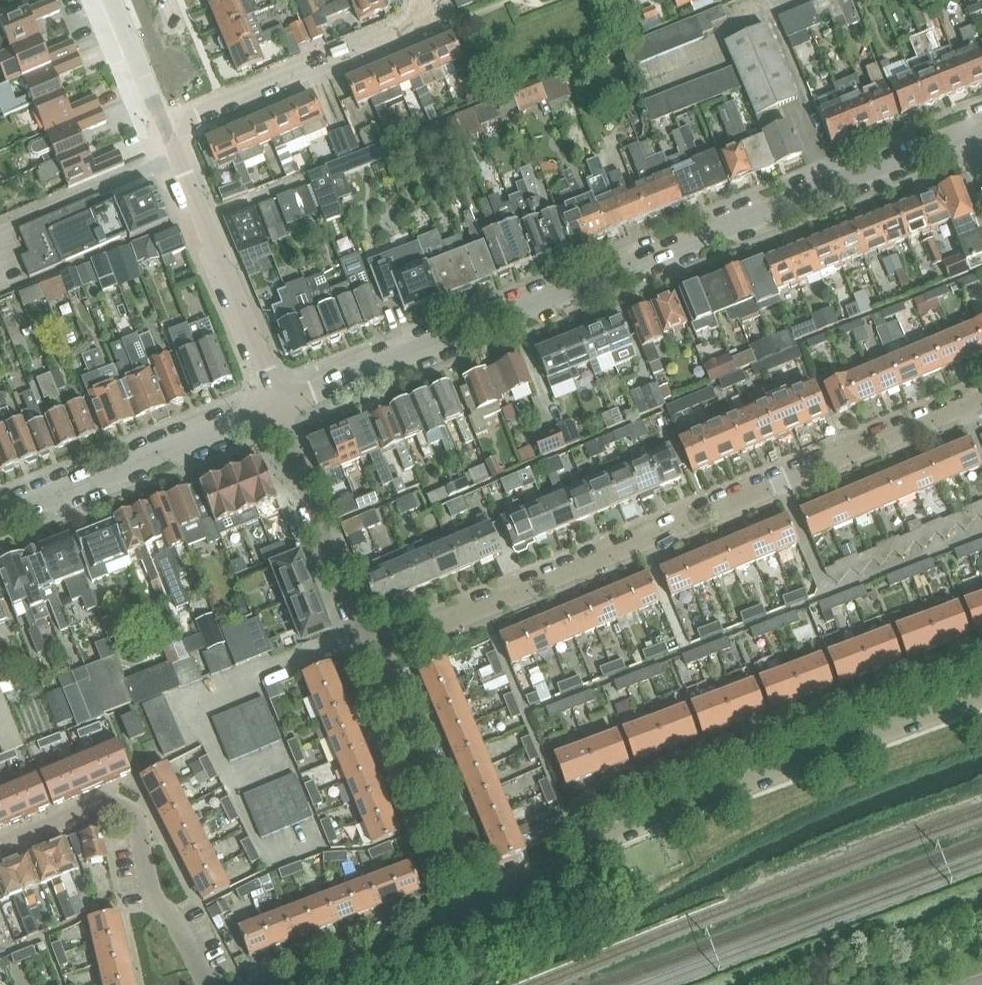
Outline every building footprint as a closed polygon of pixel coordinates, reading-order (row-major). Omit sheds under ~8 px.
[(34,23),(60,12),(55,0),(49,0),(0,21),(0,54),(11,50),(40,37),(34,23)] [(211,8),(220,29),(245,18),(241,8),(251,3),(250,1),(252,0),(230,0),(211,8)] [(305,20),(315,16),(308,0),(297,0),(305,20)] [(332,11),(334,16),(345,11),(354,7),(360,21),(386,10),(384,8),(389,5),(387,0),(351,0),(342,3),(341,1),(340,2),(332,5),(334,10),(332,11)] [(459,8),(479,0),(456,0),(459,8)] [(804,32),(820,25),(817,16),(829,10),(825,0),(819,0),(811,3),(794,10),(804,32)] [(829,10),(832,19),(842,15),(846,25),(847,26),(860,21),(851,0),(825,0),(829,10)] [(967,9),(970,16),(981,11),(981,4),(981,3),(967,9)] [(332,5),(321,10),(322,13),(325,19),(327,19),(334,16),(332,11),(334,10),(332,5)] [(722,5),(696,16),(703,33),(714,28),(712,22),(726,16),(722,5)] [(655,7),(643,13),(646,21),(659,16),(655,7)] [(778,17),(788,39),(804,32),(794,10),(778,17)] [(322,13),(316,15),(319,22),(325,19),(322,13)] [(221,39),(219,41),(223,50),(226,50),(228,49),(229,50),(254,39),(263,36),(262,34),(264,33),(256,14),(245,18),(220,29),(224,37),(221,39)] [(315,16),(305,20),(313,40),(324,36),(321,26),(319,22),(316,15),(315,16)] [(842,15),(832,19),(837,29),(846,25),(842,15)] [(696,16),(687,20),(695,40),(704,36),(703,33),(696,16)] [(687,20),(677,24),(686,44),(695,40),(687,20)] [(290,26),(298,46),(310,42),(301,22),(290,26)] [(677,24),(668,28),(677,48),(686,44),(677,24)] [(282,25),(271,30),(273,35),(275,34),(277,39),(286,35),(282,25)] [(744,86),(757,116),(755,117),(763,136),(774,165),(803,153),(790,122),(773,130),(766,112),(798,98),(767,25),(726,42),(736,66),(744,86)] [(967,88),(971,86),(977,87),(980,83),(981,82),(981,57),(974,38),(978,37),(973,26),(959,31),(967,51),(955,55),(951,46),(950,46),(967,88)] [(668,28),(659,32),(667,52),(677,48),(668,28)] [(254,39),(229,50),(238,71),(263,61),(258,47),(266,43),(277,39),(275,34),(273,35),(271,30),(264,33),(262,34),(263,36),(254,39)] [(920,36),(945,97),(956,92),(963,93),(966,89),(967,88),(950,46),(940,50),(932,31),(920,36)] [(659,32),(650,36),(658,56),(667,52),(659,32)] [(457,73),(461,82),(471,78),(467,69),(466,69),(462,60),(463,60),(452,34),(431,43),(445,78),(457,73)] [(650,36),(641,39),(649,59),(658,56),(650,36)] [(945,97),(920,36),(910,40),(918,59),(907,64),(924,106),(927,104),(933,105),(936,101),(945,97)] [(11,50),(0,54),(0,64),(8,83),(9,83),(23,77),(78,54),(72,40),(46,51),(40,37),(11,50)] [(641,39),(631,43),(640,63),(649,59),(641,39)] [(427,86),(445,78),(431,43),(410,52),(423,87),(427,86)] [(631,43),(622,47),(631,67),(640,63),(631,43)] [(410,52),(389,61),(399,87),(400,86),(410,82),(414,91),(417,90),(422,101),(425,100),(425,98),(431,96),(427,86),(423,87),(410,52)] [(23,77),(31,95),(17,100),(9,83),(8,83),(0,87),(0,107),(4,118),(35,104),(64,92),(57,78),(84,67),(78,54),(23,77)] [(924,106),(907,64),(905,60),(890,66),(888,60),(880,63),(901,115),(912,110),(918,111),(922,106),(924,106)] [(389,61),(368,70),(382,104),(385,103),(404,95),(400,86),(399,87),(389,61)] [(874,88),(861,93),(874,125),(877,124),(884,124),(888,120),(898,116),(877,64),(866,69),(874,88)] [(736,66),(727,69),(735,89),(744,86),(736,66)] [(727,69),(718,73),(726,93),(735,89),(727,69)] [(378,96),(368,70),(347,79),(358,104),(372,98),(376,107),(383,123),(392,119),(385,103),(382,104),(378,96)] [(718,73),(709,76),(717,96),(726,93),(718,73)] [(566,100),(572,97),(563,74),(541,83),(546,95),(548,100),(550,106),(566,100)] [(709,76),(700,80),(708,100),(717,96),(709,76)] [(539,78),(512,89),(516,100),(518,106),(546,95),(541,83),(540,81),(539,78)] [(842,79),(833,82),(831,83),(835,93),(852,134),(861,131),(868,131),(871,127),(874,125),(861,93),(849,98),(842,79)] [(700,80),(691,83),(699,104),(708,100),(700,80)] [(691,83),(681,87),(690,107),(699,104),(691,83)] [(681,87),(672,91),(681,111),(690,107),(681,87)] [(512,89),(494,96),(495,100),(498,107),(516,100),(512,89)] [(672,91),(663,94),(672,114),(681,111),(672,91)] [(47,132),(101,108),(96,95),(70,106),(64,92),(35,104),(47,132)] [(835,93),(814,101),(812,102),(829,144),(832,142),(838,143),(842,138),(852,134),(835,93)] [(290,103),(300,129),(304,138),(327,128),(324,119),(323,119),(312,94),(290,103)] [(663,94),(654,98),(663,118),(672,114),(663,94)] [(425,98),(425,100),(422,101),(425,109),(435,105),(431,96),(425,98)] [(654,98),(645,101),(654,121),(663,118),(654,98)] [(493,101),(490,102),(474,108),(481,126),(500,118),(493,101)] [(269,112),(283,147),(286,145),(304,138),(300,129),(290,103),(269,112)] [(724,106),(752,174),(763,170),(767,170),(771,168),(774,165),(763,136),(749,142),(732,103),(724,106)] [(729,140),(724,141),(728,150),(719,153),(731,183),(733,182),(738,182),(743,180),(746,177),(752,174),(724,106),(716,109),(729,140)] [(36,158),(40,157),(43,156),(47,164),(87,147),(81,133),(107,122),(101,108),(47,132),(48,135),(33,141),(30,144),(29,149),(32,156),(36,158)] [(455,116),(464,139),(483,132),(481,126),(474,109),(455,116)] [(269,112),(248,121),(259,146),(261,146),(272,141),(276,150),(277,150),(283,147),(269,112)] [(453,117),(437,123),(442,137),(443,138),(459,132),(453,117)] [(392,119),(383,123),(384,127),(389,139),(399,135),(394,123),(393,121),(392,119)] [(227,130),(238,155),(239,155),(243,163),(245,162),(245,163),(264,155),(261,146),(259,146),(248,121),(227,130)] [(437,123),(420,130),(426,143),(442,137),(437,123)] [(343,128),(352,152),(359,149),(350,125),(343,128)] [(358,133),(365,150),(379,144),(372,127),(358,133)] [(678,130),(704,193),(715,189),(718,191),(724,189),(725,185),(727,184),(714,152),(698,158),(692,143),(693,139),(688,127),(678,130)] [(329,134),(340,161),(353,155),(352,152),(343,128),(329,134)] [(218,164),(238,155),(227,130),(207,138),(212,150),(218,164)] [(666,159),(669,170),(670,173),(682,202),(685,201),(688,203),(695,201),(696,197),(704,193),(678,130),(671,133),(679,154),(666,159)] [(420,132),(402,140),(407,153),(414,156),(423,153),(425,145),(420,132)] [(648,142),(639,145),(645,161),(654,157),(651,149),(648,142)] [(634,187),(646,216),(649,215),(652,218),(659,215),(659,211),(664,209),(645,161),(639,145),(638,143),(627,147),(641,184),(634,187)] [(283,147),(277,150),(281,160),(285,158),(284,156),(290,154),(289,151),(286,145),(283,147)] [(381,145),(368,150),(373,163),(386,158),(381,145)] [(46,180),(58,174),(64,172),(70,187),(125,164),(119,150),(93,161),(87,147),(47,164),(41,167),(46,180)] [(212,150),(204,153),(209,166),(211,172),(220,168),(218,164),(212,150)] [(564,163),(565,151),(543,150),(542,162),(564,163)] [(290,154),(284,156),(285,158),(281,160),(285,170),(295,166),(290,154)] [(663,154),(654,157),(645,161),(664,209),(671,207),(674,209),(680,206),(681,203),(682,202),(670,173),(669,170),(663,154)] [(597,190),(590,193),(606,232),(610,231),(613,233),(619,230),(619,227),(623,225),(597,160),(587,164),(597,190)] [(245,162),(243,163),(235,167),(239,177),(243,175),(243,173),(248,171),(245,163),(245,162)] [(295,166),(285,170),(288,177),(298,173),(295,166)] [(556,209),(545,214),(533,183),(535,182),(528,166),(519,170),(524,182),(552,253),(558,251),(562,253),(569,250),(570,246),(556,209)] [(326,167),(309,174),(321,207),(339,200),(338,199),(331,180),(326,167)] [(562,173),(565,180),(589,239),(596,236),(598,239),(605,236),(605,232),(606,232),(590,193),(584,195),(579,184),(575,181),(571,170),(562,173)] [(243,175),(239,177),(244,187),(253,183),(248,171),(243,173),(243,175)] [(626,190),(619,171),(609,175),(616,194),(628,223),(635,220),(638,223),(645,220),(645,217),(646,216),(634,187),(626,190)] [(331,180),(338,199),(351,194),(344,174),(331,180)] [(558,183),(555,187),(563,206),(556,209),(570,246),(574,245),(577,247),(583,244),(584,241),(589,239),(565,180),(558,183)] [(967,261),(967,260),(971,270),(981,266),(981,234),(981,231),(975,234),(969,219),(975,216),(962,183),(961,184),(958,182),(957,181),(939,188),(951,221),(967,261)] [(516,186),(520,194),(509,199),(510,201),(514,212),(533,261),(536,260),(539,262),(546,259),(546,256),(552,253),(524,182),(516,186)] [(154,185),(125,197),(115,201),(112,194),(101,198),(100,194),(20,228),(30,253),(22,256),(30,277),(129,235),(131,238),(170,222),(166,214),(167,214),(164,209),(163,206),(161,200),(160,200),(159,197),(160,197),(157,192),(154,185)] [(291,193),(301,219),(318,213),(308,187),(291,193)] [(951,221),(939,188),(939,190),(936,191),(934,189),(928,191),(928,194),(917,198),(930,233),(939,229),(938,226),(951,221)] [(278,198),(289,224),(301,219),(291,193),(278,198)] [(501,205),(497,194),(487,198),(498,227),(514,268),(521,266),(524,268),(532,265),(533,261),(514,212),(510,201),(501,205)] [(496,275),(498,275),(501,277),(510,274),(510,270),(514,268),(498,227),(487,198),(478,202),(485,218),(475,222),(480,234),(496,275)] [(930,233),(917,198),(908,202),(906,200),(900,203),(899,205),(895,207),(907,238),(922,233),(923,235),(930,233)] [(274,200),(259,205),(269,231),(284,225),(274,200)] [(387,242),(420,232),(411,202),(377,213),(387,242)] [(254,207),(225,218),(239,254),(268,243),(254,207)] [(873,216),(886,250),(895,246),(894,244),(907,238),(895,207),(892,208),(890,207),(885,209),(884,211),(873,216)] [(480,234),(475,222),(470,209),(462,212),(470,231),(467,232),(473,246),(464,250),(477,282),(478,282),(481,285),(490,281),(490,278),(496,275),(480,234)] [(886,250),(873,216),(864,219),(862,218),(855,220),(855,223),(851,224),(864,256),(878,250),(879,252),(886,250)] [(864,256),(851,224),(848,225),(846,224),(841,226),(840,229),(830,233),(843,267),(851,263),(850,261),(864,256)] [(177,226),(154,236),(167,268),(176,264),(172,255),(186,250),(177,226)] [(440,243),(435,232),(418,239),(427,265),(440,297),(443,299),(454,295),(454,292),(458,290),(445,257),(440,243)] [(843,267),(830,233),(820,237),(817,235),(812,238),(811,240),(808,241),(820,273),(835,267),(836,270),(843,267)] [(458,290),(459,290),(462,292),(472,288),(472,284),(477,282),(464,250),(458,236),(440,243),(445,257),(458,290)] [(134,244),(133,244),(140,263),(158,256),(152,237),(134,244)] [(941,259),(934,239),(933,238),(924,242),(933,263),(941,259)] [(820,273),(808,241),(805,243),(802,241),(797,243),(796,246),(786,250),(799,284),(808,281),(807,278),(820,273)] [(371,269),(384,302),(399,296),(404,311),(439,298),(417,242),(416,242),(416,244),(384,257),(386,263),(371,269)] [(131,245),(109,253),(117,273),(134,266),(138,265),(131,245)] [(763,260),(776,290),(790,284),(791,287),(799,284),(786,250),(776,254),(774,252),(768,255),(768,257),(764,259),(763,260)] [(890,256),(896,271),(903,268),(897,253),(890,256)] [(944,261),(950,278),(969,271),(963,254),(944,261)] [(105,255),(92,261),(100,279),(113,273),(105,255)] [(385,319),(372,287),(366,270),(360,255),(340,262),(346,277),(348,283),(365,327),(373,323),(376,325),(380,323),(381,320),(385,319)] [(896,271),(890,256),(883,259),(888,274),(896,271)] [(743,267),(755,299),(760,310),(781,301),(776,290),(763,260),(761,261),(758,259),(753,261),(752,264),(743,267)] [(92,264),(78,269),(84,285),(97,280),(92,264)] [(761,312),(760,310),(755,299),(743,267),(740,269),(737,267),(732,269),(732,272),(722,276),(739,318),(740,320),(761,312)] [(68,292),(83,287),(76,268),(61,274),(68,292)] [(978,273),(956,282),(959,290),(981,281),(978,273)] [(310,292),(328,341),(329,341),(332,343),(341,340),(342,336),(347,334),(330,290),(323,274),(305,281),(310,292)] [(728,317),(734,320),(739,318),(722,276),(713,279),(710,278),(705,280),(704,283),(701,284),(714,315),(725,311),(728,317)] [(61,278),(42,286),(48,301),(67,294),(61,278)] [(323,343),(328,341),(310,292),(305,281),(287,288),(298,316),(310,348),(314,350),(323,347),(323,343)] [(348,283),(330,290),(347,334),(351,332),(354,333),(357,332),(359,329),(365,327),(348,283)] [(693,324),(704,319),(708,328),(712,330),(719,327),(714,315),(701,284),(692,287),(690,286),(685,287),(685,290),(680,292),(693,324)] [(41,286),(21,294),(25,305),(45,298),(41,286)] [(936,291),(939,298),(950,293),(947,286),(936,291)] [(310,348),(298,316),(287,288),(278,292),(283,303),(272,308),(283,336),(280,337),(287,355),(290,354),(291,356),(292,355),(295,358),(303,354),(303,351),(310,348)] [(854,295),(857,302),(861,313),(872,309),(865,290),(854,295)] [(939,298),(936,291),(924,295),(927,302),(939,298)] [(687,323),(675,294),(672,296),(670,295),(664,297),(663,300),(653,304),(664,332),(687,323)] [(861,313),(857,302),(846,306),(851,317),(861,313)] [(628,310),(653,374),(664,369),(654,343),(664,339),(650,305),(648,305),(645,303),(639,306),(639,309),(631,312),(630,310),(628,310)] [(893,308),(896,315),(907,311),(904,303),(893,308)] [(896,315),(893,308),(881,312),(884,320),(896,315)] [(838,322),(834,311),(813,320),(818,331),(838,322)] [(881,312),(872,316),(877,329),(884,346),(902,338),(895,321),(886,325),(884,320),(881,312)] [(599,325),(615,366),(638,357),(621,316),(599,325)] [(233,379),(217,338),(209,318),(187,327),(212,387),(233,379)] [(973,323),(981,345),(981,319),(973,323)] [(578,333),(590,363),(594,374),(615,366),(599,325),(597,320),(586,325),(584,326),(584,328),(585,330),(578,333)] [(817,331),(813,320),(789,330),(790,331),(794,341),(817,331)] [(850,325),(853,332),(864,327),(861,320),(850,325)] [(964,360),(981,352),(981,345),(973,323),(952,332),(964,360)] [(853,332),(850,325),(839,329),(842,336),(853,332)] [(212,387),(187,327),(180,330),(186,345),(187,345),(188,349),(177,353),(193,394),(212,387)] [(864,327),(853,332),(858,344),(869,340),(864,327)] [(577,368),(590,363),(578,333),(577,334),(576,331),(573,329),(565,332),(564,336),(565,338),(557,342),(568,370),(572,381),(581,377),(577,368)] [(790,331),(775,337),(781,352),(796,346),(794,341),(790,331)] [(931,341),(943,368),(964,360),(952,332),(931,341)] [(140,337),(151,366),(166,405),(174,402),(177,404),(184,401),(185,397),(187,397),(169,353),(158,358),(156,354),(159,353),(151,333),(140,337)] [(830,333),(807,341),(810,349),(832,340),(830,333)] [(123,340),(122,341),(150,411),(166,405),(151,366),(141,342),(140,337),(138,334),(123,340)] [(677,350),(671,336),(664,339),(670,353),(677,350)] [(751,351),(756,363),(776,355),(770,339),(750,348),(751,351)] [(113,365),(134,418),(150,411),(122,341),(111,345),(118,363),(113,365)] [(910,350),(922,377),(943,368),(931,341),(910,350)] [(572,381),(568,370),(557,342),(536,350),(551,389),(572,381)] [(90,352),(98,372),(119,424),(134,418),(113,365),(107,368),(99,348),(90,352)] [(790,361),(801,357),(798,349),(787,354),(790,361)] [(889,358),(901,386),(922,377),(910,350),(889,358)] [(731,359),(737,371),(756,363),(751,351),(731,359)] [(104,430),(119,424),(98,372),(90,352),(83,355),(91,374),(83,377),(88,391),(104,430)] [(776,359),(779,366),(790,361),(787,354),(776,359)] [(704,366),(711,383),(737,371),(731,359),(730,355),(704,366)] [(521,356),(487,370),(499,401),(503,399),(502,395),(532,383),(521,356)] [(868,367),(880,395),(901,386),(889,358),(876,364),(874,358),(866,361),(869,367),(868,367)] [(779,366),(776,359),(764,364),(767,371),(779,366)] [(753,368),(757,375),(757,376),(767,371),(764,364),(753,368)] [(847,376),(859,403),(880,395),(868,367),(847,376)] [(82,395),(72,399),(67,388),(68,388),(60,369),(51,373),(58,391),(77,440),(98,432),(89,411),(82,395)] [(460,388),(469,410),(470,409),(473,417),(469,418),(476,436),(489,431),(484,419),(502,412),(501,411),(485,371),(465,379),(468,385),(460,388)] [(58,391),(51,373),(38,378),(46,398),(51,397),(56,411),(46,416),(59,447),(77,440),(58,391)] [(732,377),(735,385),(746,380),(743,373),(732,377)] [(859,403),(847,376),(825,385),(836,411),(837,414),(844,411),(859,405),(859,403)] [(735,385),(732,377),(721,382),(724,390),(735,385)] [(35,382),(31,384),(33,390),(38,402),(43,400),(35,382)] [(430,391),(444,424),(455,420),(465,443),(474,440),(462,411),(451,383),(441,387),(439,386),(433,388),(433,390),(430,391)] [(646,401),(650,411),(666,405),(657,383),(641,390),(646,401)] [(667,384),(660,387),(666,400),(673,397),(667,384)] [(746,413),(760,446),(778,438),(777,436),(806,424),(807,426),(827,418),(823,411),(812,385),(746,413)] [(29,409),(27,410),(21,413),(24,419),(27,426),(39,456),(41,455),(44,457),(50,455),(51,451),(56,449),(42,411),(38,402),(33,390),(27,393),(24,394),(27,403),(29,409)] [(701,395),(704,403),(716,398),(713,390),(701,395)] [(447,452),(454,449),(444,424),(430,391),(422,395),(420,394),(413,396),(413,399),(410,399),(429,445),(442,440),(447,452)] [(503,398),(510,414),(522,408),(515,393),(503,398)] [(38,456),(39,456),(27,426),(24,419),(13,424),(2,395),(0,395),(0,411),(21,463),(26,460),(30,463),(37,460),(38,456)] [(694,407),(704,403),(701,395),(691,400),(694,407)] [(425,458),(433,455),(429,445),(410,399),(402,403),(400,402),(394,404),(393,407),(390,408),(404,440),(415,436),(425,458)] [(680,404),(683,412),(694,407),(691,400),(680,404)] [(646,401),(635,405),(639,415),(650,411),(646,401)] [(683,412),(680,404),(668,409),(671,416),(683,412)] [(404,440),(390,408),(371,416),(384,449),(394,445),(405,470),(413,467),(403,441),(404,440)] [(610,412),(616,425),(624,422),(618,408),(610,412)] [(0,411),(0,465),(2,470),(6,472),(13,470),(14,466),(21,463),(0,411)] [(616,425),(610,412),(602,415),(608,429),(616,425)] [(713,463),(727,457),(741,451),(742,453),(760,446),(746,413),(680,440),(694,473),(714,465),(713,463)] [(349,425),(347,426),(360,458),(371,454),(383,485),(393,481),(368,418),(359,421),(353,421),(349,425)] [(557,425),(558,428),(566,446),(581,440),(572,419),(557,425)] [(635,424),(640,437),(648,434),(643,421),(635,424)] [(640,437),(635,424),(614,433),(618,442),(631,436),(632,441),(640,437)] [(360,458),(347,426),(340,429),(333,428),(330,433),(328,434),(341,466),(360,458)] [(566,446),(558,428),(535,437),(543,455),(566,446)] [(328,434),(320,437),(314,436),(312,440),(309,442),(322,473),(341,466),(328,434)] [(593,441),(599,455),(606,451),(601,438),(593,441)] [(676,438),(657,446),(660,454),(648,458),(660,487),(682,478),(677,467),(686,464),(676,438)] [(948,449),(959,476),(963,484),(973,480),(969,471),(981,467),(970,440),(948,449)] [(599,455),(593,441),(585,445),(591,458),(599,455)] [(531,446),(518,451),(523,462),(535,457),(531,446)] [(927,458),(938,485),(959,476),(948,449),(927,458)] [(645,451),(638,454),(641,461),(628,467),(639,496),(640,496),(642,501),(655,496),(653,490),(660,487),(648,458),(645,451)] [(559,455),(551,459),(556,472),(564,469),(559,455)] [(493,476),(505,471),(503,466),(500,468),(495,457),(487,461),(493,476)] [(624,458),(603,467),(607,476),(619,505),(639,496),(628,467),(624,458)] [(917,493),(938,485),(927,458),(906,466),(917,493)] [(248,464),(240,467),(257,508),(278,500),(261,459),(253,462),(253,461),(250,461),(247,463),(248,464)] [(543,462),(549,475),(556,472),(551,459),(543,462)] [(484,465),(469,471),(473,480),(488,474),(484,465)] [(885,475),(896,502),(917,493),(906,466),(885,475)] [(228,472),(220,475),(237,516),(257,508),(240,467),(233,470),(233,469),(230,469),(227,471),(228,472)] [(509,476),(514,489),(522,486),(517,473),(509,476)] [(220,475),(213,478),(213,477),(209,477),(207,479),(208,480),(199,483),(220,535),(241,527),(236,516),(237,516),(220,475)] [(864,484),(876,511),(896,502),(885,475),(864,484)] [(514,489),(509,476),(501,479),(507,493),(514,489)] [(586,484),(598,513),(619,505),(607,476),(586,484)] [(401,477),(393,481),(399,493),(406,490),(401,477)] [(465,479),(446,487),(450,496),(469,487),(465,479)] [(166,497),(186,542),(187,546),(207,538),(210,543),(221,539),(220,535),(198,484),(166,497)] [(565,493),(576,522),(598,513),(586,484),(565,493)] [(843,493),(855,520),(876,511),(864,484),(843,493)] [(544,502),(556,531),(576,522),(565,493),(562,485),(550,489),(554,498),(544,502)] [(445,486),(428,494),(432,503),(449,495),(445,486)] [(373,493),(363,497),(366,507),(377,502),(373,493)] [(822,502),(834,529),(855,520),(843,493),(822,502)] [(333,503),(339,518),(359,510),(355,500),(353,495),(334,503),(333,503)] [(405,498),(410,511),(418,508),(412,495),(405,498)] [(454,499),(459,512),(467,509),(461,496),(454,499)] [(186,542),(166,497),(150,503),(180,579),(188,576),(176,546),(186,542)] [(410,511),(405,498),(397,501),(403,515),(410,511)] [(459,512),(454,499),(446,502),(451,515),(459,512)] [(973,505),(977,514),(981,518),(981,501),(973,505)] [(534,540),(522,511),(518,502),(510,505),(514,515),(502,520),(514,548),(515,548),(516,551),(519,553),(527,550),(528,547),(526,543),(534,540)] [(522,511),(534,540),(556,531),(544,502),(522,511)] [(822,502),(800,511),(812,538),(834,529),(822,502)] [(133,510),(146,545),(156,541),(162,554),(158,556),(178,608),(189,603),(185,592),(180,579),(150,503),(133,510)] [(977,514),(973,505),(963,509),(963,511),(953,515),(957,523),(964,530),(977,514)] [(116,517),(133,565),(144,561),(152,582),(160,579),(146,545),(133,510),(116,517)] [(372,527),(381,523),(376,510),(367,514),(372,527)] [(486,513),(477,517),(481,528),(468,534),(480,562),(502,553),(486,513)] [(359,517),(365,530),(372,527),(367,514),(359,517)] [(957,523),(953,515),(942,520),(941,518),(931,522),(935,532),(943,539),(957,523)] [(359,517),(342,524),(347,537),(365,530),(359,517)] [(765,526),(777,552),(799,543),(787,517),(765,526)] [(83,553),(88,565),(94,582),(110,576),(105,563),(128,555),(115,521),(78,535),(84,552),(83,553)] [(935,532),(931,522),(920,527),(920,529),(911,533),(914,541),(922,547),(935,532)] [(464,524),(455,528),(459,537),(447,542),(459,571),(480,562),(468,534),(464,524)] [(745,535),(756,561),(777,552),(765,526),(745,535)] [(914,541),(911,533),(901,538),(899,536),(889,540),(893,550),(901,556),(914,541)] [(724,543),(735,570),(756,561),(745,535),(724,543)] [(89,611),(98,607),(93,593),(71,538),(70,536),(39,548),(54,585),(66,580),(74,600),(83,597),(89,611)] [(893,550),(889,540),(877,545),(878,547),(869,551),(873,559),(880,565),(893,550)] [(405,560),(417,589),(438,580),(426,551),(427,551),(423,541),(414,545),(418,554),(405,560)] [(272,547),(277,558),(288,554),(284,542),(272,547)] [(426,551),(438,580),(459,571),(447,542),(427,551),(426,551)] [(967,546),(970,555),(981,550),(978,542),(967,546)] [(735,570),(724,543),(703,552),(714,579),(713,579),(716,587),(725,583),(722,575),(735,570)] [(852,543),(843,547),(847,558),(857,554),(852,543)] [(967,546),(955,550),(959,559),(970,555),(967,546)] [(277,558),(272,547),(261,551),(266,563),(277,558)] [(39,548),(27,553),(25,554),(27,559),(40,590),(45,602),(50,600),(57,619),(62,630),(71,627),(54,585),(39,548)] [(417,589),(405,560),(401,551),(380,559),(396,597),(417,589)] [(873,559),(869,551),(858,556),(857,554),(847,558),(851,568),(859,574),(873,559)] [(713,579),(714,579),(703,552),(682,561),(693,587),(713,579)] [(27,559),(25,554),(11,559),(27,597),(37,622),(51,616),(45,602),(40,590),(27,559)] [(542,554),(524,561),(528,570),(546,564),(542,554)] [(314,592),(299,555),(273,565),(288,602),(314,592)] [(851,568),(847,558),(836,562),(836,565),(825,569),(827,574),(838,583),(851,568)] [(11,559),(0,564),(0,573),(7,590),(14,606),(24,602),(29,615),(27,616),(32,630),(30,631),(39,653),(48,649),(42,635),(37,622),(27,597),(11,559)] [(243,559),(231,563),(236,575),(248,570),(243,559)] [(396,597),(380,559),(360,568),(376,606),(396,597)] [(935,568),(932,559),(921,564),(924,572),(935,568)] [(682,561),(660,570),(672,597),(693,587),(682,561)] [(910,568),(913,577),(924,572),(921,564),(910,568)] [(899,572),(902,581),(913,577),(910,568),(899,572)] [(899,572),(888,576),(891,585),(902,581),(899,572)] [(649,575),(627,584),(638,611),(660,601),(649,575)] [(606,593),(617,619),(638,611),(627,584),(606,593)] [(867,594),(863,585),(852,590),(856,599),(867,594)] [(798,602),(809,597),(806,588),(794,592),(798,602)] [(852,590),(841,594),(845,603),(856,599),(852,590)] [(329,629),(314,592),(288,602),(303,639),(329,629)] [(798,602),(794,592),(783,597),(787,606),(798,602)] [(585,601),(596,628),(617,619),(606,593),(585,601)] [(830,598),(834,607),(845,603),(841,594),(830,598)] [(10,619),(6,609),(0,595),(0,623),(10,619)] [(977,632),(981,630),(981,595),(965,602),(977,632)] [(830,598),(819,603),(823,612),(834,607),(830,598)] [(564,610),(575,637),(596,628),(585,601),(564,610)] [(240,606),(238,611),(240,616),(248,612),(245,604),(240,606)] [(755,618),(767,614),(763,604),(752,609),(755,618)] [(969,635),(957,605),(927,616),(939,646),(969,635)] [(741,613),(744,622),(755,618),(752,609),(741,613)] [(543,619),(555,646),(575,637),(564,610),(543,619)] [(799,621),(796,611),(785,616),(788,625),(799,621)] [(233,621),(249,661),(261,656),(247,622),(248,622),(245,616),(233,621)] [(777,629),(788,625),(785,616),(773,620),(777,629)] [(897,627),(908,658),(939,646),(927,616),(897,627)] [(111,617),(103,620),(110,639),(118,636),(111,617)] [(273,651),(272,651),(259,618),(248,622),(247,622),(261,656),(273,651)] [(522,628),(534,654),(555,646),(543,619),(522,628)] [(762,624),(766,633),(777,629),(773,620),(762,624)] [(233,621),(221,626),(237,666),(249,661),(233,621)] [(709,625),(713,635),(724,630),(720,621),(709,625)] [(751,629),(755,638),(766,633),(762,624),(751,629)] [(713,635),(709,625),(698,630),(701,639),(713,635)] [(219,627),(201,633),(207,649),(225,642),(219,627)] [(522,628),(500,637),(512,664),(534,654),(522,628)] [(900,661),(889,630),(859,641),(870,672),(900,661)] [(181,634),(162,641),(170,662),(171,666),(173,665),(183,661),(190,658),(189,654),(183,640),(181,634)] [(727,638),(716,642),(720,651),(731,647),(727,638)] [(110,639),(96,645),(103,661),(114,656),(116,656),(110,639)] [(829,653),(840,683),(870,672),(859,641),(829,653)] [(666,642),(654,647),(658,656),(669,652),(666,642)] [(709,655),(720,651),(716,642),(705,646),(709,655)] [(222,671),(233,667),(224,645),(214,649),(222,671)] [(705,646),(694,651),(698,660),(709,655),(705,646)] [(654,647),(646,650),(643,651),(647,660),(658,656),(654,647)] [(222,671),(214,649),(203,653),(212,676),(222,671)] [(487,655),(491,667),(500,663),(496,651),(487,655)] [(683,655),(683,656),(687,664),(698,660),(694,651),(683,655)] [(87,667),(91,678),(104,712),(132,701),(114,656),(103,661),(87,667)] [(833,686),(821,656),(791,667),(802,698),(833,686)] [(202,679),(194,657),(190,658),(183,661),(192,683),(202,679)] [(429,692),(456,681),(447,659),(420,670),(429,692)] [(623,659),(612,663),(616,673),(627,668),(623,659)] [(0,662),(0,686),(13,681),(5,660),(0,662)] [(192,683),(183,661),(173,665),(181,687),(192,683)] [(339,685),(330,663),(303,674),(312,696),(339,685)] [(505,674),(500,663),(491,667),(496,678),(505,674)] [(616,673),(612,663),(601,668),(604,677),(616,673)] [(648,668),(652,677),(663,673),(659,664),(648,668)] [(154,673),(162,695),(181,687),(173,665),(171,666),(154,673)] [(761,678),(772,709),(802,698),(791,667),(761,678)] [(637,673),(640,682),(652,677),(648,668),(637,673)] [(283,673),(269,678),(273,688),(287,684),(283,673)] [(640,682),(637,673),(626,677),(629,686),(640,682)] [(542,674),(530,679),(534,688),(536,687),(546,683),(545,681),(542,674)] [(573,689),(584,685),(580,676),(569,680),(573,689)] [(507,677),(497,681),(499,688),(509,684),(507,677)] [(615,681),(618,690),(629,686),(626,677),(615,681)] [(91,678),(78,683),(92,721),(100,718),(104,712),(91,678)] [(438,713),(465,702),(456,681),(429,692),(438,713)] [(764,712),(753,681),(723,693),(734,723),(764,712)] [(570,689),(568,682),(558,687),(549,690),(551,697),(570,689)] [(527,697),(530,706),(552,698),(551,697),(549,690),(546,683),(536,687),(538,692),(527,697)] [(76,685),(64,690),(78,725),(78,726),(91,721),(76,685)] [(312,696),(321,717),(348,706),(339,685),(312,696)] [(61,690),(47,695),(58,725),(72,720),(61,690)] [(580,695),(583,704),(594,699),(591,690),(580,695)] [(518,704),(513,693),(504,697),(509,708),(518,704)] [(693,704),(704,734),(734,723),(723,693),(693,704)] [(164,695),(143,705),(148,717),(169,707),(164,695)] [(569,699),(572,708),(583,704),(580,695),(569,699)] [(275,710),(282,707),(277,696),(270,699),(275,710)] [(253,702),(262,723),(273,719),(264,697),(253,702)] [(572,708),(569,699),(558,703),(561,712),(572,708)] [(243,706),(252,728),(262,723),(253,702),(243,706)] [(465,702),(438,713),(446,734),(474,723),(465,702)] [(547,708),(550,716),(561,712),(558,703),(547,708)] [(518,704),(509,708),(513,719),(523,716),(518,704)] [(11,716),(7,706),(0,708),(0,720),(11,716)] [(252,728),(243,706),(233,710),(242,732),(252,728)] [(330,738),(357,727),(348,706),(321,717),(330,738)] [(148,717),(152,727),(174,718),(169,707),(148,717)] [(282,707),(275,710),(279,721),(287,718),(282,707)] [(696,737),(685,707),(655,718),(666,749),(696,737)] [(232,736),(242,732),(233,710),(223,714),(232,736)] [(137,713),(123,719),(132,739),(145,734),(137,713)] [(222,740),(232,736),(223,714),(213,719),(222,740)] [(0,720),(0,732),(15,725),(11,716),(0,720)] [(174,718),(152,727),(156,736),(178,727),(174,718)] [(624,730),(636,760),(666,749),(655,718),(624,730)] [(282,740),(273,719),(262,723),(271,745),(282,740)] [(92,734),(103,730),(100,723),(89,727),(92,734)] [(261,749),(271,745),(262,723),(252,728),(261,749)] [(455,755),(482,744),(474,723),(446,734),(455,755)] [(19,735),(15,725),(0,732),(0,743),(19,735)] [(78,731),(81,738),(92,734),(89,727),(78,731)] [(178,727),(156,736),(161,746),(182,737),(178,727)] [(338,759),(366,748),(357,727),(330,738),(338,759)] [(261,749),(252,728),(242,732),(251,753),(261,749)] [(241,757),(251,753),(242,732),(232,736),(241,757)] [(63,740),(60,733),(49,737),(52,744),(63,740)] [(628,763),(617,733),(586,744),(598,774),(628,763)] [(3,754),(23,746),(19,735),(0,743),(0,747),(3,754)] [(231,762),(241,757),(232,736),(222,740),(231,762)] [(536,747),(531,736),(522,740),(526,751),(536,747)] [(38,741),(41,748),(52,744),(49,737),(38,741)] [(182,737),(161,746),(165,757),(187,748),(182,737)] [(292,753),(299,750),(294,738),(287,742),(292,753)] [(97,747),(112,781),(132,773),(117,739),(97,747)] [(482,744),(455,755),(464,776),(491,765),(482,744)] [(556,755),(567,785),(598,774),(586,744),(556,755)] [(79,755),(93,789),(112,781),(97,747),(79,755)] [(536,747),(526,751),(531,762),(540,758),(536,747)] [(338,759),(347,780),(374,769),(366,748),(338,759)] [(5,753),(8,761),(19,756),(16,749),(5,753)] [(299,750),(292,753),(292,756),(297,764),(304,761),(299,750)] [(93,789),(79,755),(60,763),(74,797),(93,789)] [(207,769),(213,766),(208,755),(201,759),(207,769)] [(40,771),(54,805),(74,797),(60,763),(40,771)] [(142,776),(153,798),(179,785),(168,763),(142,776)] [(472,797),(499,786),(491,765),(464,776),(472,797)] [(213,766),(207,769),(212,780),(219,776),(213,766)] [(347,780),(356,801),(383,790),(374,769),(347,780)] [(16,781),(31,815),(50,807),(36,773),(16,781)] [(296,774),(285,778),(294,800),(305,795),(296,774)] [(285,778),(275,782),(284,804),(294,800),(285,778)] [(553,790),(549,778),(540,782),(544,793),(553,790)] [(31,815),(16,781),(0,788),(0,795),(12,823),(31,815)] [(310,795),(317,792),(312,781),(305,784),(310,795)] [(275,782),(265,786),(274,808),(284,804),(275,782)] [(163,818),(189,805),(179,785),(153,798),(163,818)] [(265,786),(255,791),(264,812),(274,808),(265,786)] [(499,786),(472,797),(481,818),(508,807),(499,786)] [(364,822),(392,811),(383,790),(356,801),(364,822)] [(553,790),(544,793),(549,804),(558,801),(553,790)] [(253,817),(264,812),(255,791),(244,795),(253,817)] [(317,792),(310,795),(315,806),(322,803),(317,792)] [(12,823),(0,795),(0,828),(12,823)] [(305,795),(294,800),(303,821),(314,817),(305,795)] [(227,811),(234,807),(229,796),(222,800),(227,811)] [(294,800),(284,804),(293,825),(303,821),(294,800)] [(284,804),(274,808),(283,830),(293,825),(284,804)] [(173,838),(199,825),(189,805),(163,818),(173,838)] [(234,807),(227,811),(233,821),(240,818),(234,807)] [(508,807),(481,818),(490,839),(517,828),(508,807)] [(565,816),(561,807),(550,812),(554,821),(565,816)] [(274,808),(264,812),(273,834),(283,830),(274,808)] [(364,822),(374,844),(401,833),(392,811),(364,822)] [(262,838),(273,834),(264,812),(253,817),(262,838)] [(325,832),(332,829),(328,818),(320,821),(325,832)] [(221,830),(226,841),(243,833),(238,822),(221,830)] [(563,823),(555,826),(559,837),(567,833),(563,823)] [(526,850),(521,837),(530,834),(526,824),(517,828),(490,839),(499,861),(526,850)] [(184,858),(210,845),(199,825),(173,838),(184,858)] [(102,829),(72,835),(74,842),(84,840),(88,860),(108,856),(102,829)] [(329,843),(336,840),(332,829),(325,832),(329,843)] [(48,845),(77,916),(87,912),(72,874),(80,871),(66,837),(48,845)] [(248,851),(255,848),(250,837),(242,840),(248,851)] [(83,841),(73,843),(78,857),(86,855),(83,841)] [(380,846),(383,853),(394,848),(391,841),(380,846)] [(77,916),(48,845),(30,852),(43,886),(53,882),(67,920),(77,916)] [(220,865),(210,845),(184,858),(194,879),(220,865)] [(383,853),(380,846),(368,850),(371,858),(383,853)] [(255,848),(248,851),(253,862),(261,859),(255,848)] [(335,852),(336,860),(348,859),(347,851),(335,852)] [(30,852),(27,854),(11,860),(31,912),(39,909),(40,908),(32,890),(43,886),(30,852)] [(336,860),(335,852),(323,853),(323,861),(336,860)] [(2,901),(15,895),(16,898),(14,899),(29,936),(39,932),(35,921),(31,912),(11,860),(0,865),(0,897),(2,901)] [(290,865),(293,873),(304,869),(301,861),(290,865)] [(390,871),(400,898),(422,890),(412,863),(390,871)] [(194,879),(205,900),(231,887),(220,865),(194,879)] [(293,873),(290,865),(278,870),(281,877),(293,873)] [(369,879),(379,906),(400,898),(390,871),(369,879)] [(357,875),(359,882),(347,887),(358,914),(379,906),(369,879),(366,872),(357,875)] [(247,885),(251,892),(262,887),(258,879),(247,885)] [(251,892),(247,885),(236,890),(240,897),(251,892)] [(326,895),(336,922),(358,914),(347,887),(326,895)] [(263,889),(252,894),(255,903),(267,898),(265,893),(263,889)] [(305,903),(315,930),(336,922),(326,895),(305,903)] [(225,899),(209,908),(213,917),(219,915),(229,909),(225,899)] [(284,911),(294,938),(315,930),(305,903),(284,911)] [(39,909),(31,912),(35,921),(42,918),(39,909)] [(263,919),(273,946),(294,938),(284,911),(263,919)] [(95,941),(125,935),(120,912),(90,918),(95,941)] [(273,946),(263,919),(240,927),(251,955),(273,946)] [(125,935),(95,941),(100,963),(130,957),(125,935)] [(56,955),(63,952),(59,941),(52,944),(56,955)] [(44,943),(38,945),(42,954),(48,951),(44,943)] [(22,951),(26,959),(38,955),(34,946),(22,951)] [(26,959),(22,951),(11,955),(14,964),(26,959)] [(63,952),(56,955),(61,966),(68,964),(63,952)] [(135,979),(130,957),(100,963),(105,984),(107,984),(135,979)]
